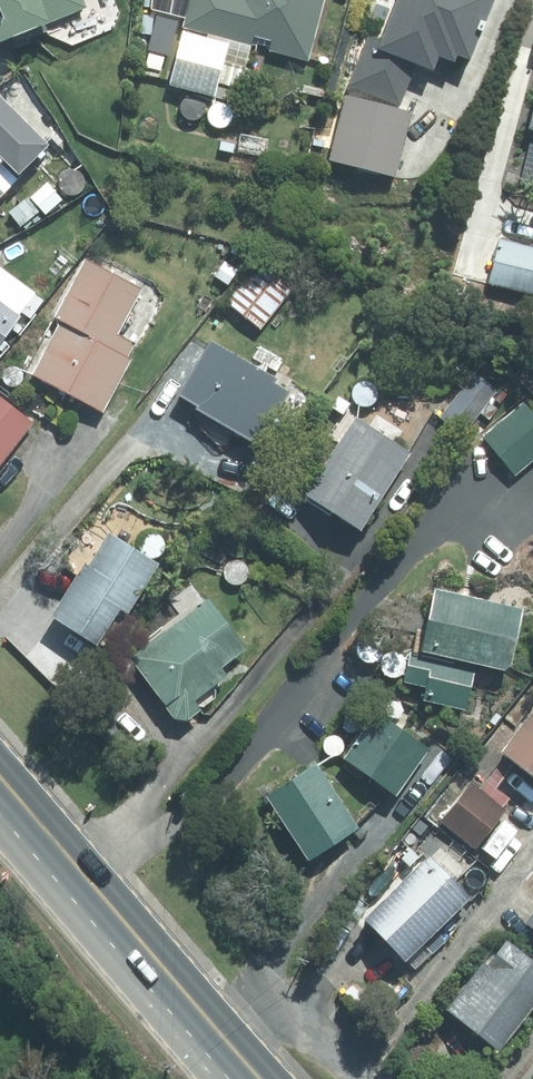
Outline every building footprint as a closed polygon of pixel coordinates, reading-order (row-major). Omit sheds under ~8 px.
[(5,31),(7,38),(39,25),(37,19),(80,1),(79,0),(0,0),(0,33),(5,31)] [(164,83),(239,101),(247,67),(239,64),(245,42),(304,56),(318,0),(185,0),(164,83)] [(347,85),(396,103),(412,58),(426,62),(430,50),(445,55),(448,46),(460,51),(479,0),(389,0),(376,39),(365,35),(347,85)] [(520,121),(532,125),(532,76),(520,121)] [(344,90),(326,153),(388,170),(406,108),(344,90)] [(40,139),(0,97),(0,187),(18,170),(13,165),(40,139)] [(518,181),(532,185),(532,151),(526,150),(518,181)] [(4,209),(17,224),(33,209),(20,194),(4,209)] [(0,245),(0,262),(1,264),(25,249),(16,235),(0,245)] [(485,281),(532,291),(532,245),(494,236),(485,281)] [(111,331),(136,286),(81,256),(50,313),(58,317),(28,371),(97,409),(126,356),(122,354),(129,341),(111,331)] [(224,259),(212,274),(225,283),(236,268),(224,259)] [(259,263),(224,298),(253,325),(287,289),(259,263)] [(14,311),(0,300),(0,331),(14,311)] [(283,387),(271,380),(272,377),(261,371),(266,364),(275,370),(280,360),(257,346),(250,356),(259,362),(256,368),(205,337),(172,390),(251,440),(261,422),(270,428),(277,418),(268,412),(283,387)] [(459,363),(448,378),(460,386),(471,372),(459,363)] [(337,394),(329,405),(340,412),(347,402),(337,394)] [(29,422),(0,396),(0,455),(29,422)] [(485,440),(508,472),(532,453),(532,403),(485,440)] [(348,413),(299,490),(354,525),(403,449),(348,413)] [(77,558),(42,607),(88,639),(112,604),(118,608),(151,561),(103,528),(80,560),(77,558)] [(427,585),(414,646),(505,666),(518,604),(427,585)] [(215,665),(241,644),(203,594),(122,654),(170,720),(225,679),(215,665)] [(0,620),(0,621),(9,627),(13,621),(4,614),(0,620)] [(18,623),(9,634),(20,642),(29,632),(18,623)] [(397,676),(420,682),(418,695),(462,705),(471,664),(404,649),(397,676)] [(492,744),(505,753),(477,786),(466,777),(435,816),(469,845),(501,807),(497,803),(504,796),(491,785),(513,757),(532,774),(532,694),(492,744)] [(371,710),(338,753),(389,793),(423,749),(371,710)] [(262,792),(301,853),(350,823),(311,760),(262,792)] [(427,851),(359,911),(396,953),(464,893),(427,851)] [(520,916),(532,926),(532,898),(520,916)] [(440,1002),(493,1044),(532,993),(532,962),(498,935),(478,960),(475,957),(440,1002)]
